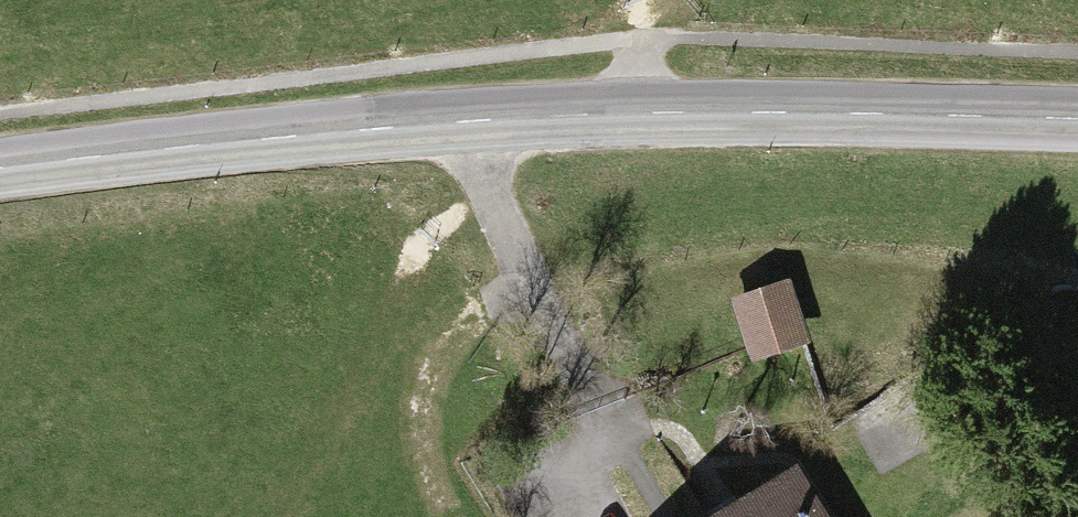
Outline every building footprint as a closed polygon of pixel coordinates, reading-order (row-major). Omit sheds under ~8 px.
[(793,284),(741,301),(762,364),(814,347),(793,284)] [(715,516),(833,516),(798,463),(715,516)]
